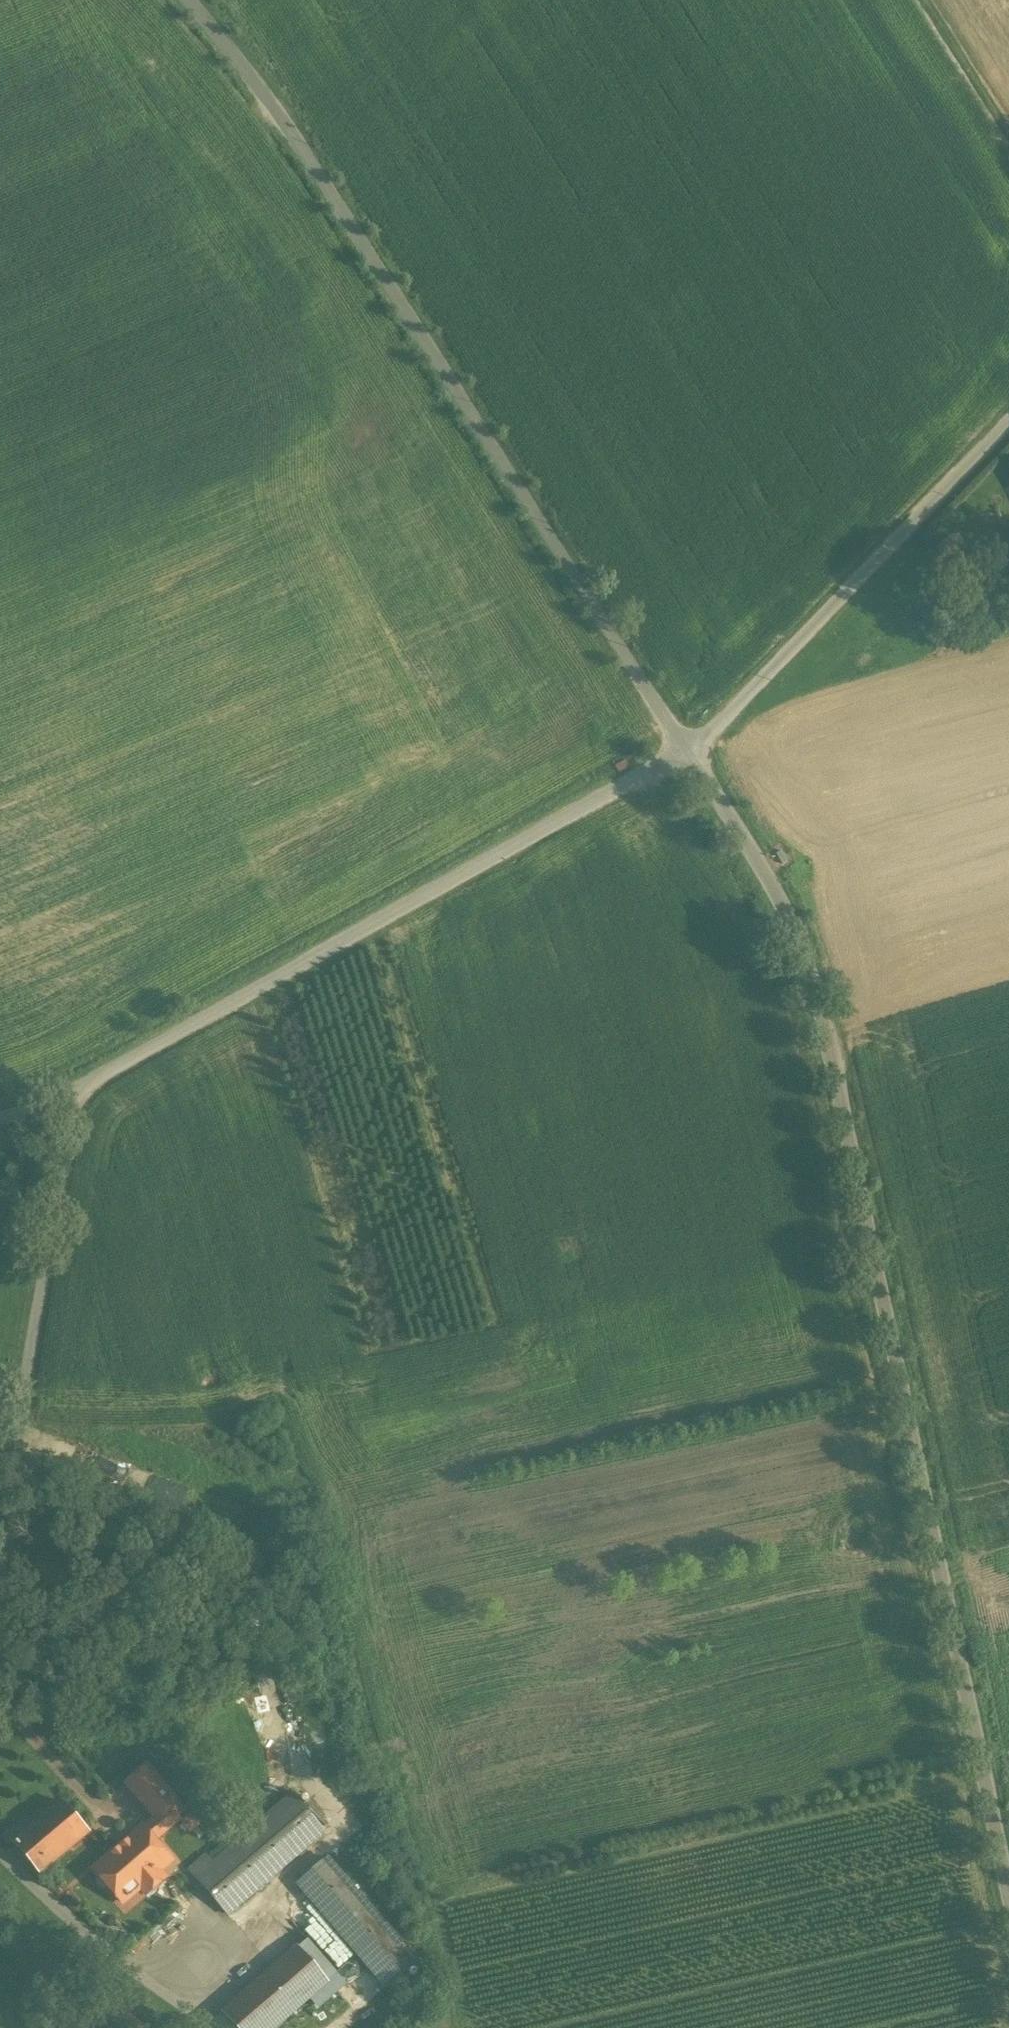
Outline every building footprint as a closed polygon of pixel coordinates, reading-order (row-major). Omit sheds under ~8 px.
[(125,1784),(142,1804),(164,1785),(147,1765),(125,1784)] [(142,1827),(93,1869),(107,1885),(113,1880),(128,1898),(141,1886),(147,1893),(163,1879),(158,1873),(171,1861),(154,1842),(179,1820),(170,1809),(179,1802),(164,1785),(142,1804),(155,1819),(143,1829),(142,1827)] [(323,1832),(291,1795),(196,1878),(228,1915),(323,1832)] [(39,1874),(88,1832),(62,1802),(13,1843),(39,1874)] [(415,1962),(326,1858),(296,1884),(385,1988),(415,1962)] [(128,1898),(113,1880),(107,1885),(122,1903),(128,1898)] [(297,1947),(221,2012),(235,2027),(274,2027),(327,1982),(297,1947)]
